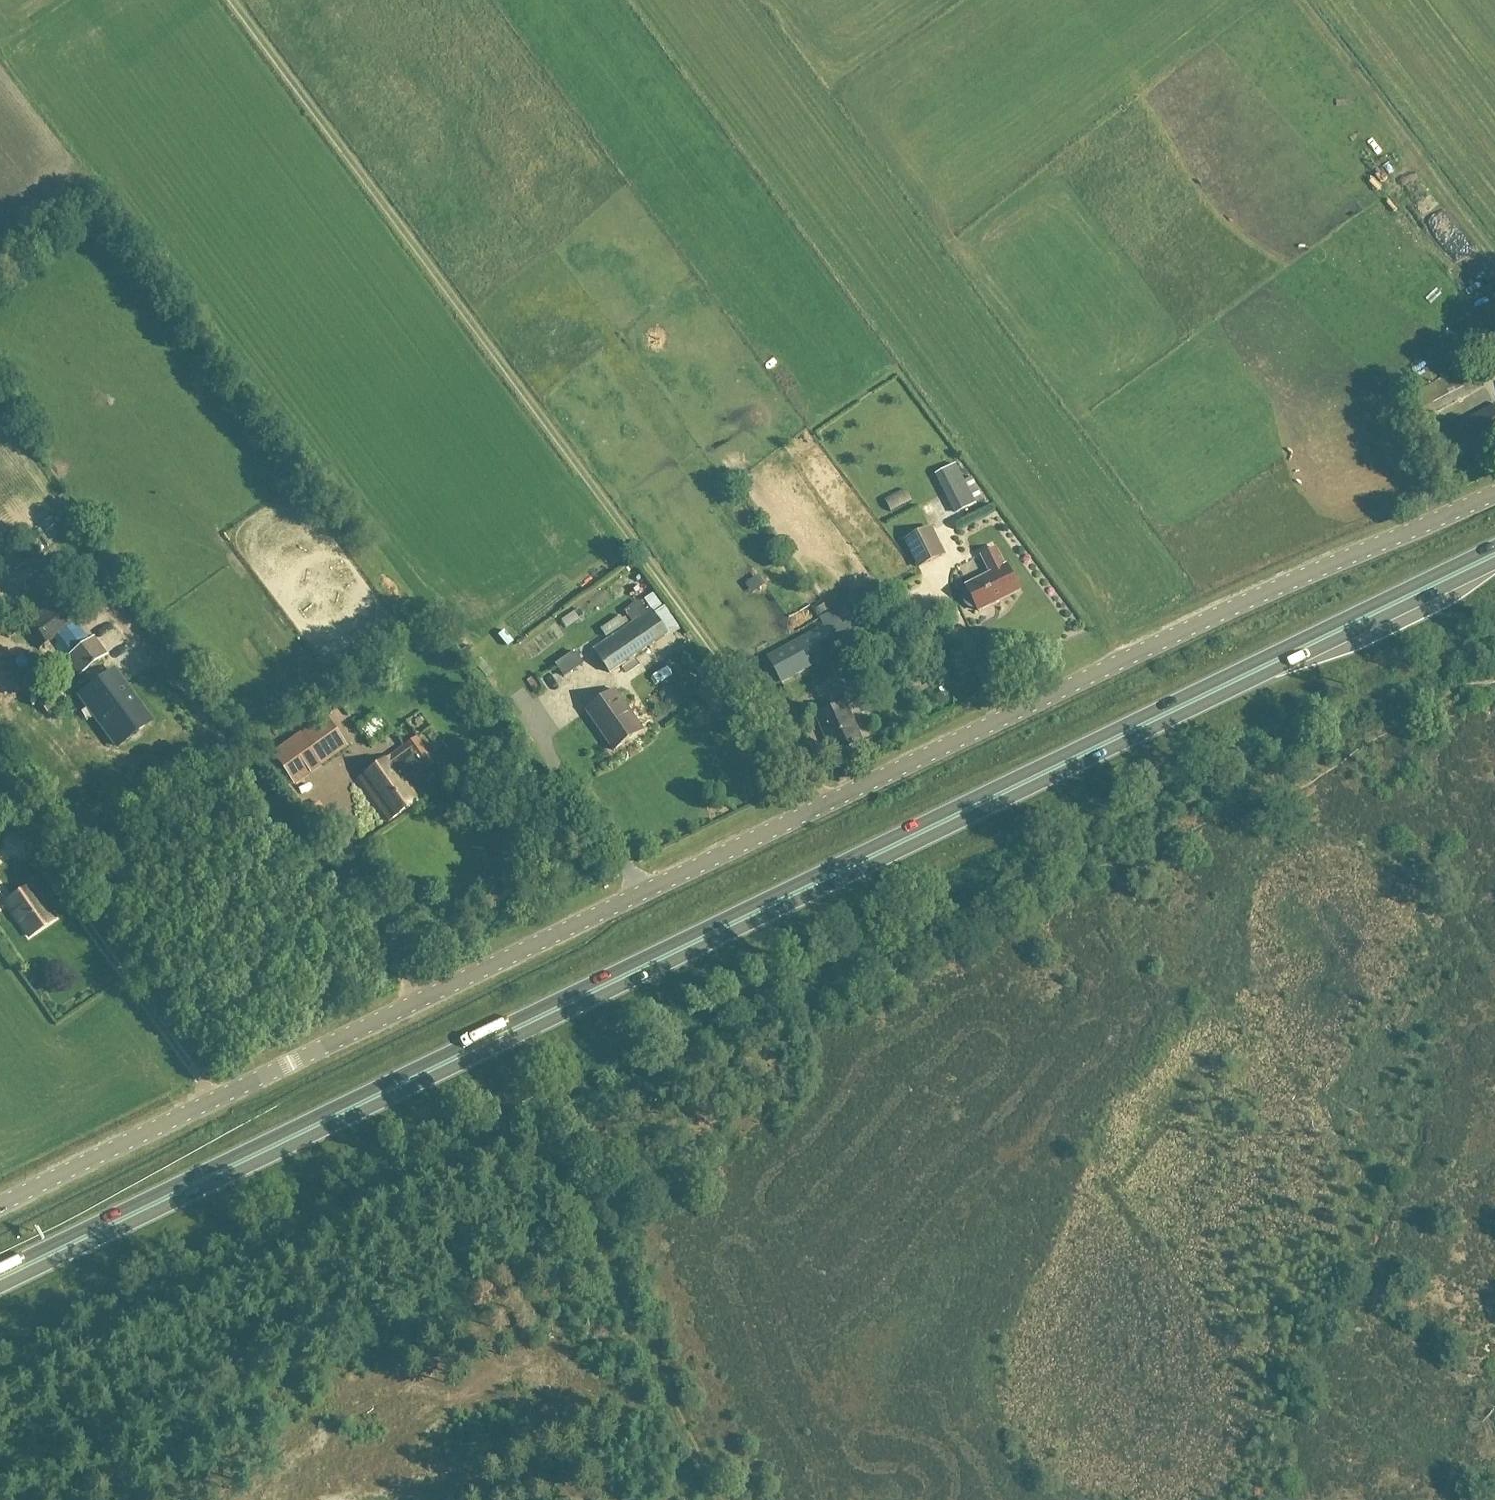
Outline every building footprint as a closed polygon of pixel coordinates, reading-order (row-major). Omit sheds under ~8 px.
[(1494,380),(1494,348),(1494,347),(1487,352),(1479,340),(1402,385),(1410,399),(1397,407),(1407,422),(1420,415),(1424,421),(1494,380)] [(1494,438),(1494,405),(1436,437),(1450,463),(1494,438)] [(955,466),(937,475),(958,514),(976,505),(975,504),(982,501),(971,479),(964,483),(955,466)] [(944,556),(930,529),(905,542),(919,568),(944,556)] [(966,586),(967,589),(964,593),(963,597),(963,601),(965,605),(968,608),(973,609),(977,609),(979,612),(1020,592),(1007,567),(1005,567),(996,550),(982,557),(990,574),(966,586)] [(610,674),(668,635),(652,612),(594,651),(610,674)] [(97,649),(77,622),(39,650),(35,653),(55,680),(97,649)] [(782,683),(838,653),(824,628),(768,659),(782,683)] [(100,682),(93,687),(80,697),(106,732),(117,747),(126,741),(151,723),(113,672),(100,682)] [(644,731),(616,691),(586,712),(614,752),(644,731)] [(834,756),(863,743),(846,704),(816,717),(834,756)] [(297,786),(348,745),(326,717),(274,758),(297,786)] [(388,823),(421,800),(409,783),(423,773),(418,766),(430,758),(416,738),(403,747),(403,748),(391,757),(390,757),(358,780),(388,823)] [(323,845),(341,831),(320,803),(302,816),(323,845)] [(29,938),(55,920),(32,885),(5,903),(29,938)]
